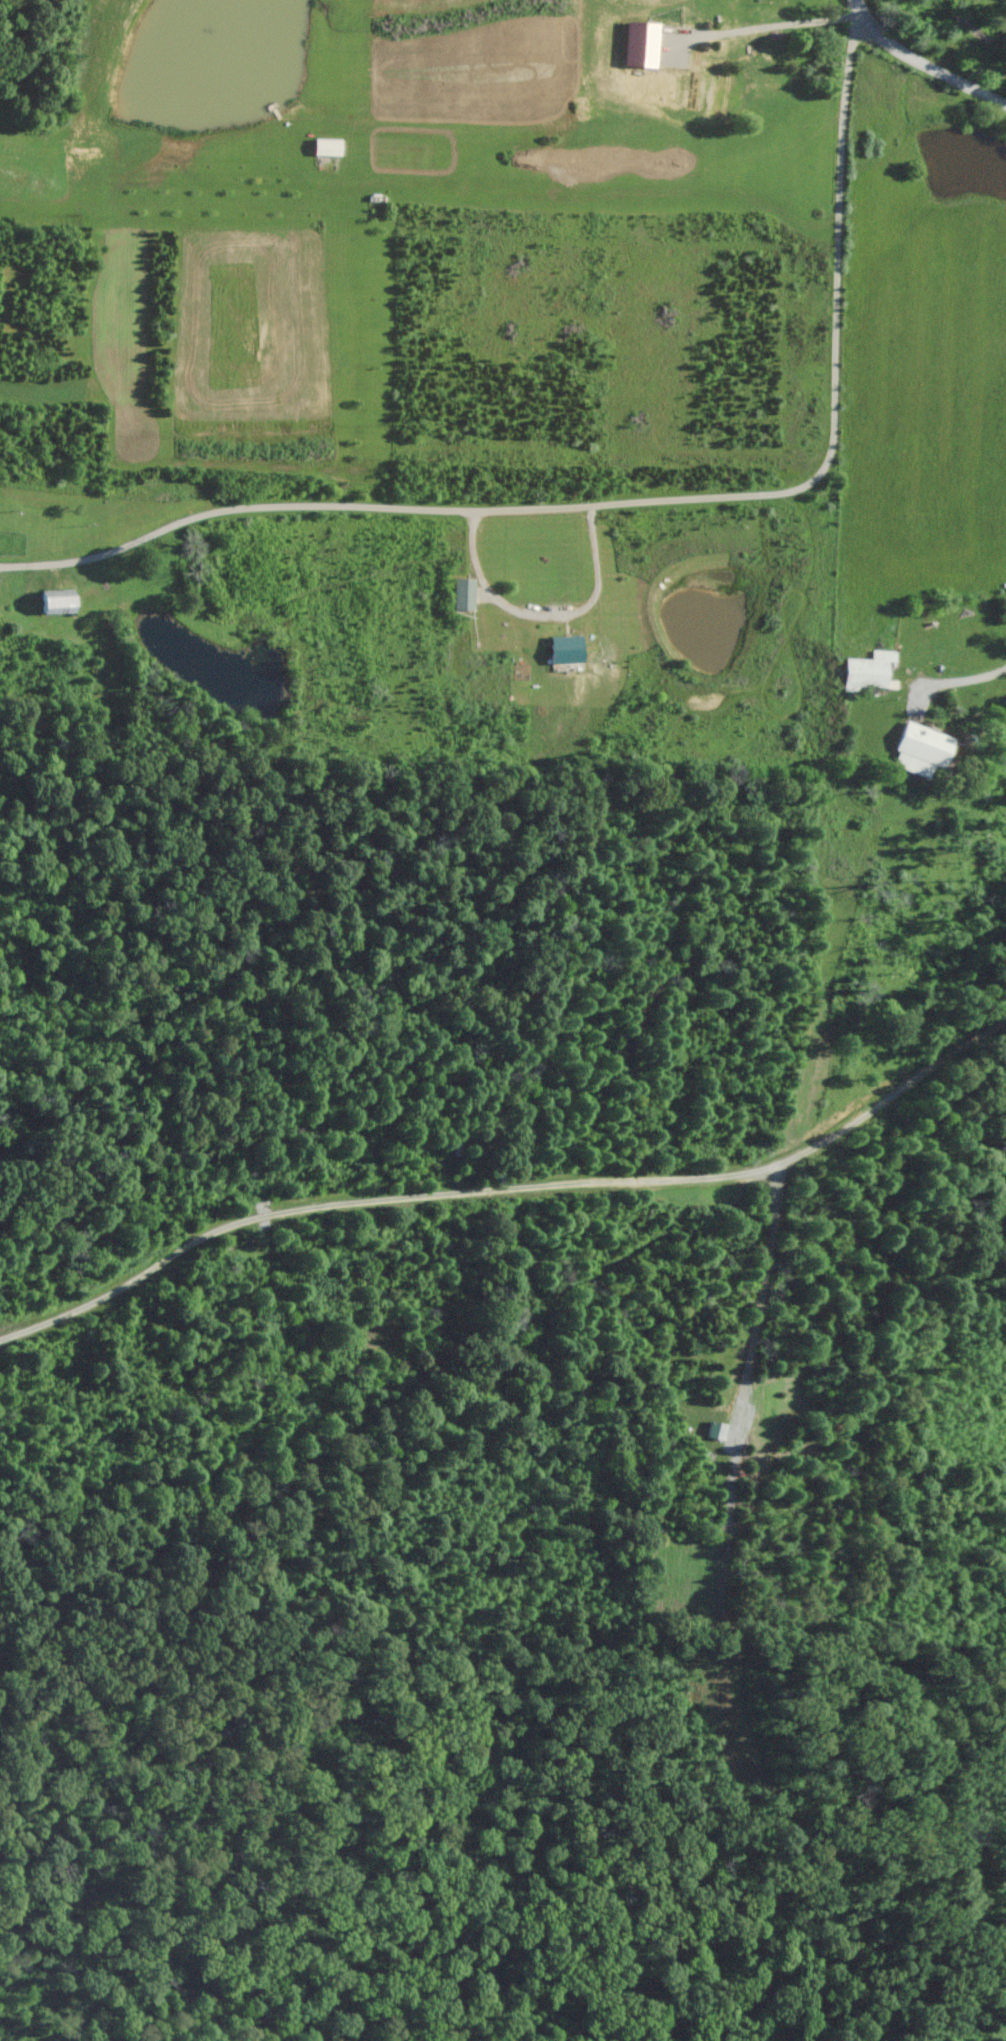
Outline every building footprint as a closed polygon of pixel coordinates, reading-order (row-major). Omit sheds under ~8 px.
[(769,44),(759,44),(761,66),(771,65),(769,44)] [(314,140),(314,157),(342,157),(342,140),(314,140)] [(454,611),(476,611),(476,580),(454,580),(454,611)] [(42,592),(42,615),(77,615),(77,592),(42,592)] [(550,666),(585,666),(585,638),(550,638),(550,666)] [(844,660),(843,693),(860,693),(860,689),(889,690),(890,663),(896,663),(896,652),(872,651),(872,660),(844,660)] [(957,741),(907,723),(891,766),(928,779),(933,766),(946,770),(957,741)] [(723,1442),(728,1427),(712,1421),(707,1437),(723,1442)]
